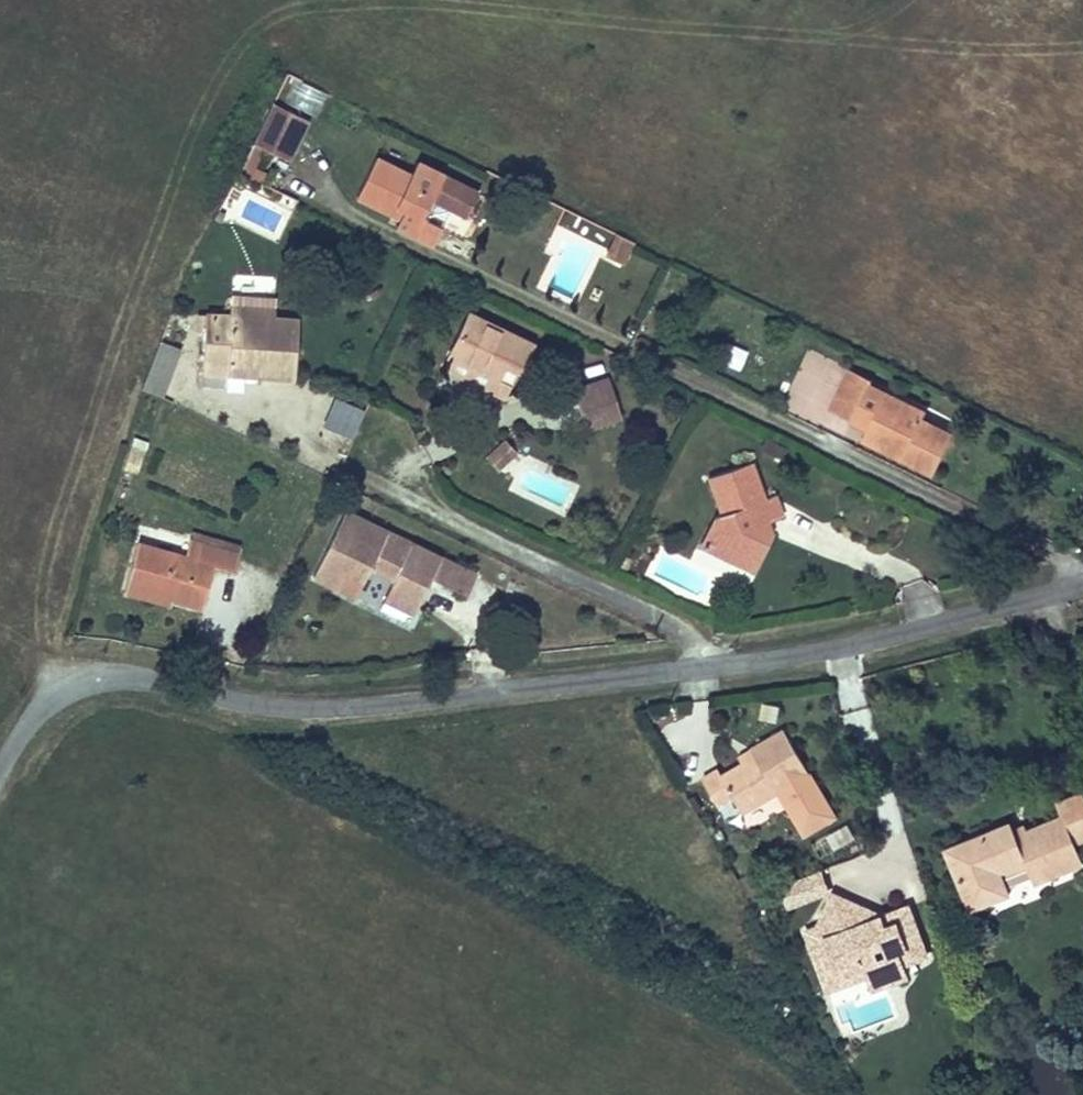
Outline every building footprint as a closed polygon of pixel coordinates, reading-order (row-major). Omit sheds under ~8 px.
[(282,99),(316,115),(328,92),(293,75),(282,99)] [(307,120),(272,103),(252,143),(288,160),(307,120)] [(421,216),(430,198),(443,205),(466,215),(477,192),(415,161),(408,175),(375,158),(356,197),(390,213),(394,204),(403,208),(399,218),(395,225),(431,243),(440,225),(435,223),(421,216)] [(435,223),(443,205),(430,198),(421,216),(435,223)] [(394,204),(390,213),(399,218),(403,208),(394,204)] [(615,235),(607,254),(624,262),(632,242),(615,235)] [(231,296),(230,315),(272,317),(273,297),(231,296)] [(205,313),(202,364),(252,368),(252,376),(294,378),(297,319),(272,317),(230,315),(205,313)] [(469,316),(449,356),(495,379),(502,365),(517,372),(530,346),(469,316)] [(159,340),(153,357),(175,365),(181,349),(159,340)] [(731,344),(724,365),(741,371),(748,350),(731,344)] [(495,379),(449,356),(443,367),(503,397),(522,392),(542,352),(530,346),(517,372),(502,365),(495,379)] [(153,357),(140,388),(162,399),(175,365),(153,357)] [(202,364),(201,373),(252,376),(252,368),(202,364)] [(830,410),(851,420),(867,386),(869,380),(849,371),(830,410)] [(575,394),(582,413),(615,400),(608,382),(575,394)] [(867,386),(851,420),(867,428),(904,446),(898,458),(933,474),(952,436),(921,422),(925,414),(867,386)] [(615,400),(582,413),(588,429),(621,417),(615,400)] [(867,428),(862,440),(898,458),(904,446),(867,428)] [(504,441),(485,459),(497,471),(515,453),(504,441)] [(700,545),(739,565),(748,546),(761,553),(769,534),(761,530),(751,526),(756,517),(765,522),(782,516),(774,495),(764,498),(749,462),(707,478),(720,514),(714,515),(700,545)] [(251,479),(246,488),(256,493),(261,484),(251,479)] [(393,579),(389,588),(418,601),(430,577),(465,593),(475,574),(344,511),(312,576),(335,588),(342,573),(361,582),(369,567),(393,579)] [(751,526),(761,530),(765,522),(756,517),(751,526)] [(189,534),(188,540),(237,553),(239,547),(189,534)] [(137,543),(125,586),(171,599),(200,608),(212,565),(232,571),(237,553),(188,540),(183,556),(137,543)] [(748,546),(739,565),(752,572),(761,553),(748,546)] [(171,599),(125,586),(123,592),(169,605),(171,599)] [(418,601),(389,588),(379,608),(408,622),(418,601)] [(758,759),(747,765),(725,776),(721,769),(703,779),(718,804),(735,794),(745,812),(780,791),(778,786),(808,768),(786,730),(752,750),(758,759)] [(752,750),(741,756),(747,765),(758,759),(752,750)] [(808,768),(778,786),(780,791),(807,833),(837,815),(808,768)] [(1002,877),(999,870),(1025,860),(1028,866),(1034,882),(1082,863),(1082,862),(1075,841),(1082,838),(1082,794),(1057,804),(1062,816),(1016,835),(1011,824),(947,849),(972,907),(1007,893),(1002,877)] [(999,870),(1002,877),(1028,866),(1025,860),(999,870)] [(824,870),(781,884),(788,907),(832,892),(824,870)] [(834,892),(819,925),(807,929),(822,970),(846,961),(853,980),(870,973),(875,987),(907,975),(903,963),(927,954),(908,905),(884,914),(873,918),(863,914),(867,906),(834,892)] [(884,914),(867,906),(863,914),(873,918),(884,914)] [(846,961),(822,970),(829,989),(853,980),(846,961)]
